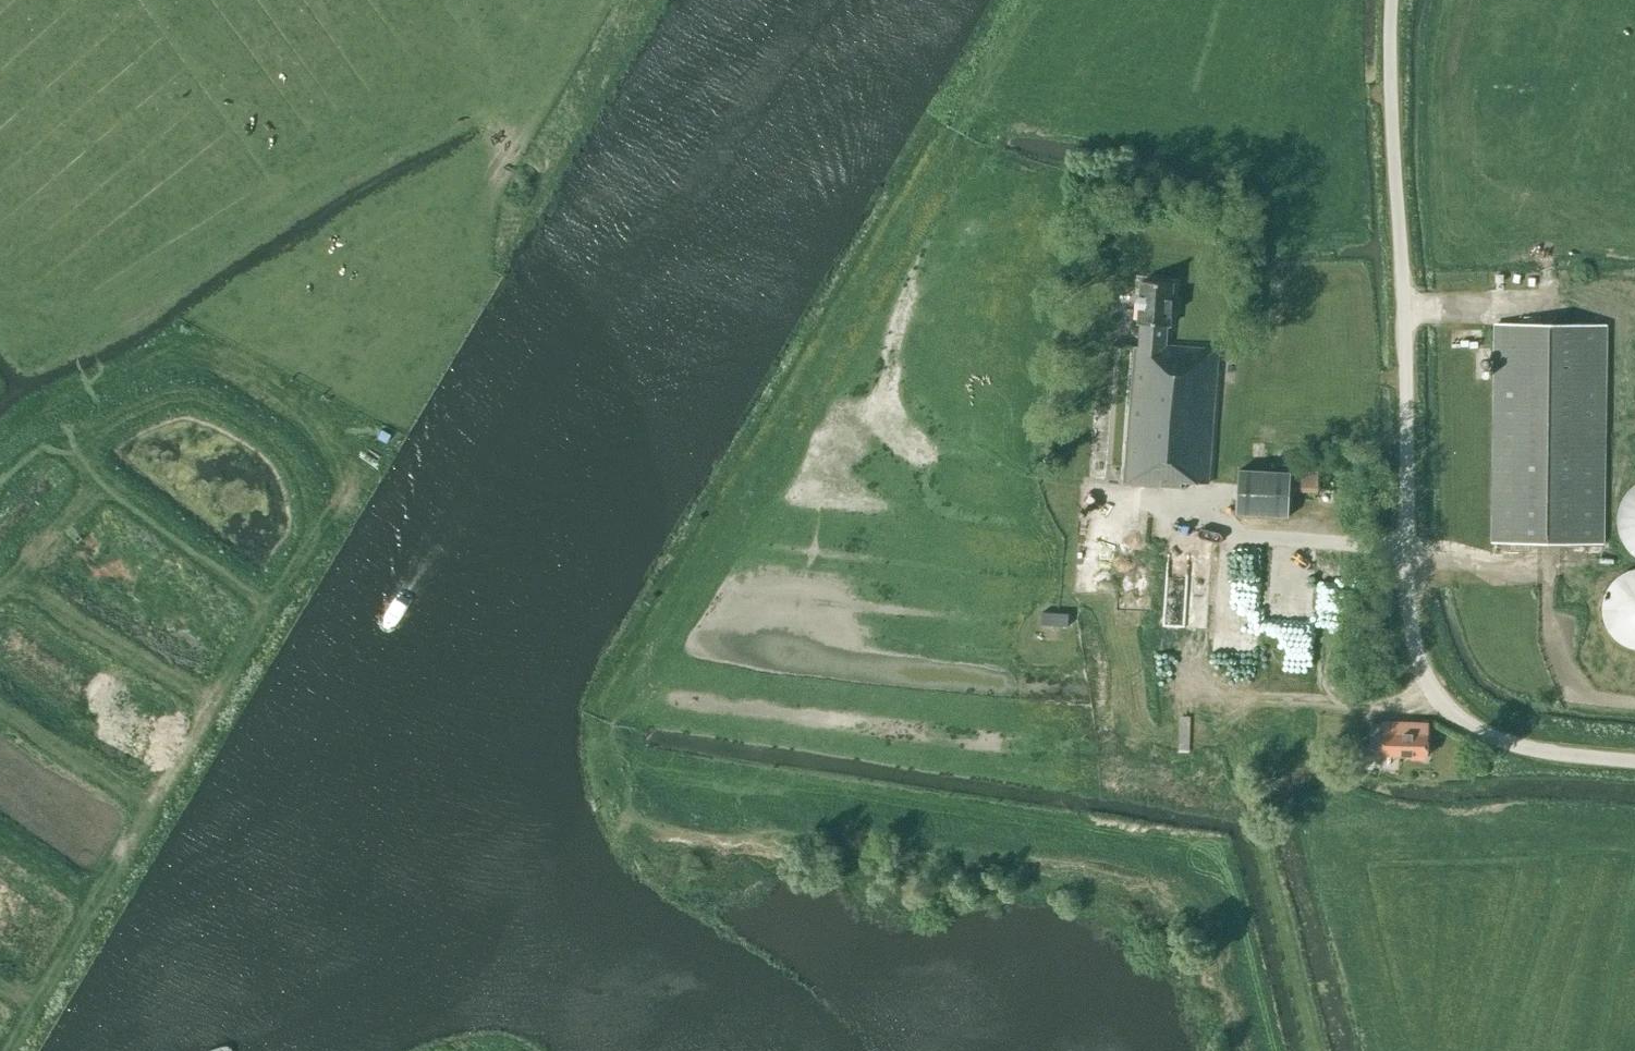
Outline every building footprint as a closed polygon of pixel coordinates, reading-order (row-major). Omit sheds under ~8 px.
[(1170,326),(1174,284),(1142,281),(1138,323),(1141,323),(1139,347),(1134,347),(1122,483),(1182,489),(1182,482),(1207,485),(1219,350),(1166,346),(1167,326),(1170,326)] [(1603,544),(1605,326),(1495,325),(1493,543),(1603,544)] [(1316,494),(1317,469),(1264,467),(1264,476),(1238,474),(1236,515),(1289,518),(1290,492),(1316,494)] [(1634,487),(1632,488),(1629,491),(1628,493),(1625,496),(1623,500),(1621,503),(1620,506),(1619,509),(1619,513),(1618,516),(1618,518),(1618,522),(1618,526),(1619,529),(1620,532),(1620,535),(1622,538),(1623,540),(1625,544),(1626,546),(1628,548),(1630,551),(1634,555),(1634,486),(1634,487)] [(1630,570),(1624,572),(1618,575),(1613,580),(1609,585),(1605,590),(1603,596),(1601,603),(1601,609),(1601,616),(1603,622),(1605,628),(1609,633),(1613,638),(1618,643),(1624,646),(1630,649),(1634,650),(1634,568),(1630,570)] [(1068,626),(1069,614),(1041,613),(1041,624),(1068,626)] [(1427,757),(1428,735),(1427,735),(1428,723),(1383,722),(1382,754),(1427,757)]
